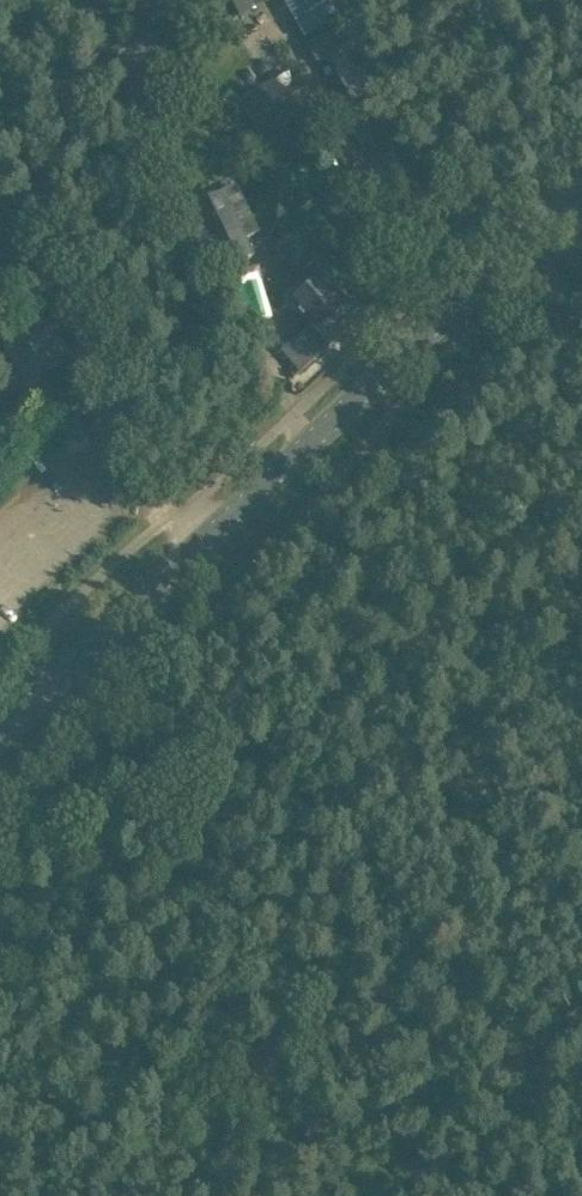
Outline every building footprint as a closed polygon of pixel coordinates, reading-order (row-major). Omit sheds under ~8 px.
[(341,19),(331,0),(287,0),(305,37),(341,19)] [(353,103),(375,92),(351,47),(352,47),(342,26),(307,44),(318,65),(330,59),(353,103)] [(160,41),(154,30),(119,48),(107,55),(115,69),(134,107),(147,101),(137,81),(166,66),(155,43),(160,41)] [(291,71),(241,100),(266,144),(298,126),(300,130),(319,119),(291,71)] [(215,276),(257,255),(235,210),(230,212),(222,194),(205,201),(202,195),(181,205),(215,276)] [(308,321),(308,322),(330,347),(362,319),(340,294),(324,276),(293,303),(308,321)] [(22,382),(72,352),(52,318),(2,346),(22,382)] [(318,357),(327,350),(308,328),(299,336),(318,357)] [(309,365),(318,357),(299,336),(290,343),(309,365)] [(290,343),(281,351),(300,373),(309,365),(290,343)]
